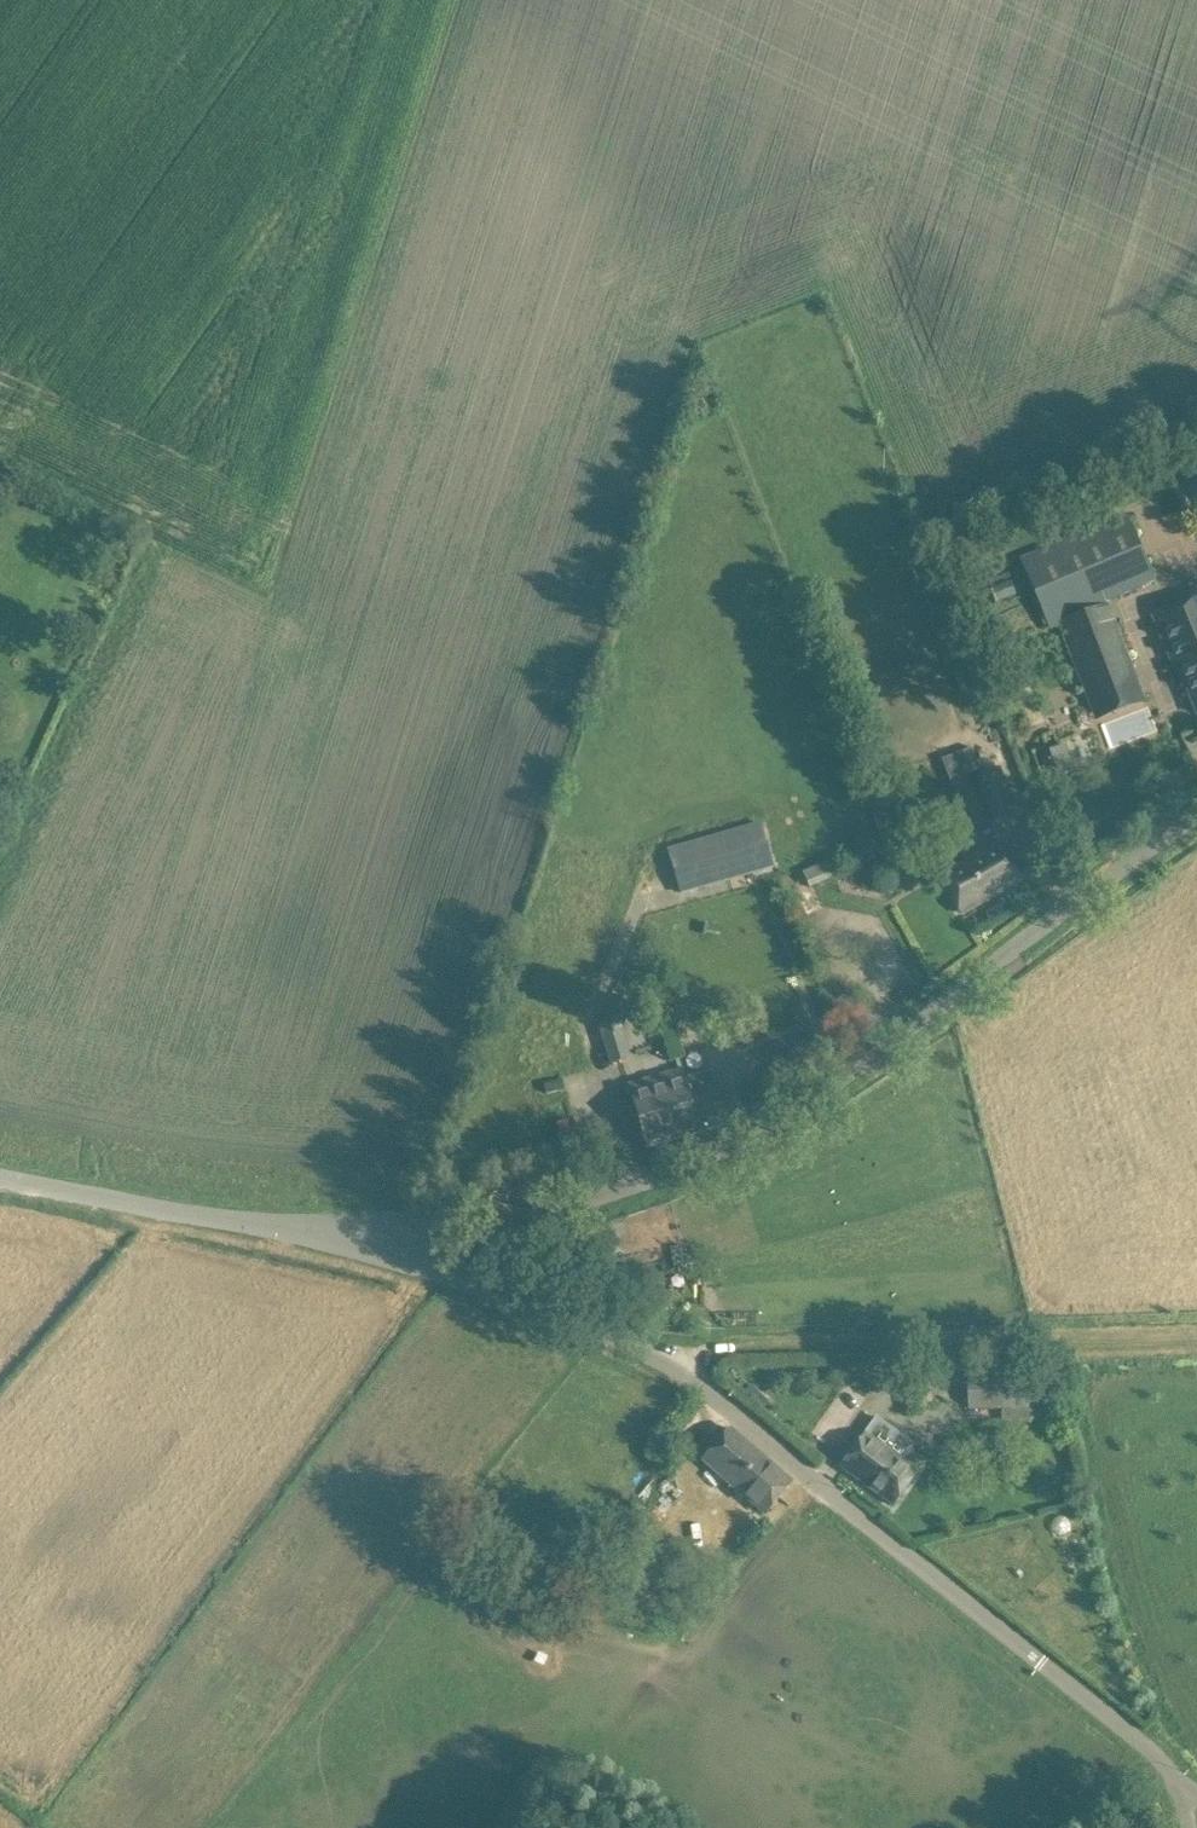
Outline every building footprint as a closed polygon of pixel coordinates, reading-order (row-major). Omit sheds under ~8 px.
[(1106,601),(1156,582),(1130,514),(1021,556),(1047,624),(1058,619),(1091,705),(1097,720),(1145,701),(1106,601)] [(1152,615),(1173,666),(1177,665),(1196,714),(1196,598),(1152,615)] [(971,749),(941,759),(957,801),(971,796),(964,775),(979,770),(971,749)] [(1017,812),(1000,766),(975,775),(992,821),(1017,812)] [(669,848),(682,895),(775,868),(762,821),(669,848)] [(940,874),(950,892),(961,913),(1024,879),(1013,858),(1003,840),(940,874)] [(827,860),(801,871),(809,890),(835,879),(827,860)] [(632,1057),(624,1030),(635,1003),(614,994),(600,1028),(610,1064),(611,1065),(632,1059),(632,1057)] [(647,1148),(699,1133),(727,1125),(728,1124),(727,1121),(718,1091),(712,1071),(685,1079),(682,1069),(629,1085),(641,1125),(647,1147),(647,1148)] [(1028,1375),(968,1376),(969,1409),(1028,1408),(1028,1404),(1048,1404),(1048,1379),(1028,1379),(1028,1375)] [(715,1448),(703,1460),(765,1514),(788,1487),(792,1482),(731,1429),(726,1435),(715,1448)] [(866,1433),(841,1467),(894,1506),(918,1471),(866,1433)]
